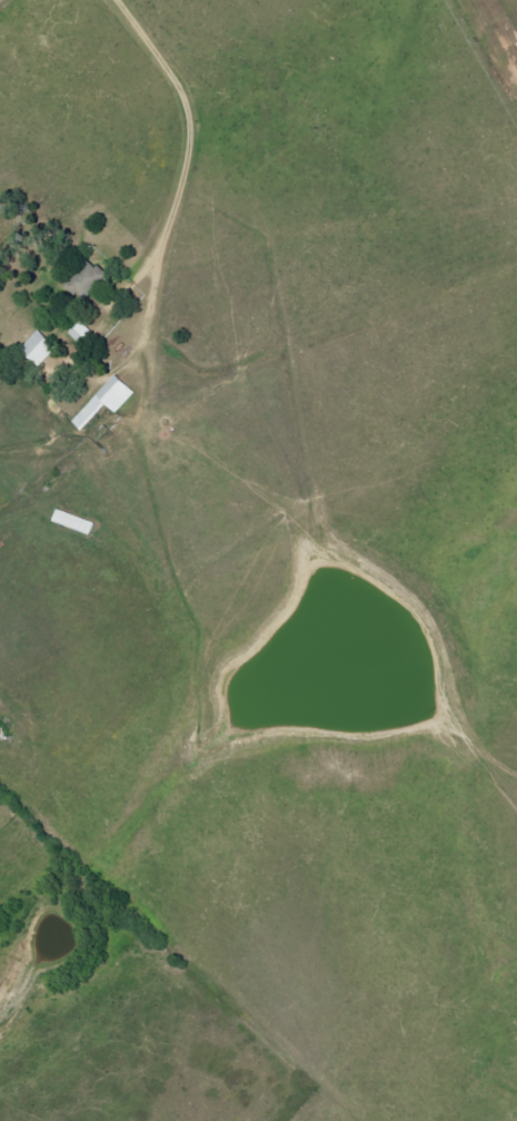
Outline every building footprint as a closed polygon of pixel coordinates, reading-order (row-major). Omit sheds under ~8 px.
[(71,286),(87,301),(111,277),(96,262),(71,286)] [(72,334),(83,345),(95,332),(84,322),(72,334)] [(61,348),(43,331),(25,351),(43,367),(61,348)] [(110,406),(119,414),(138,394),(120,376),(75,423),(85,432),(110,406)]
